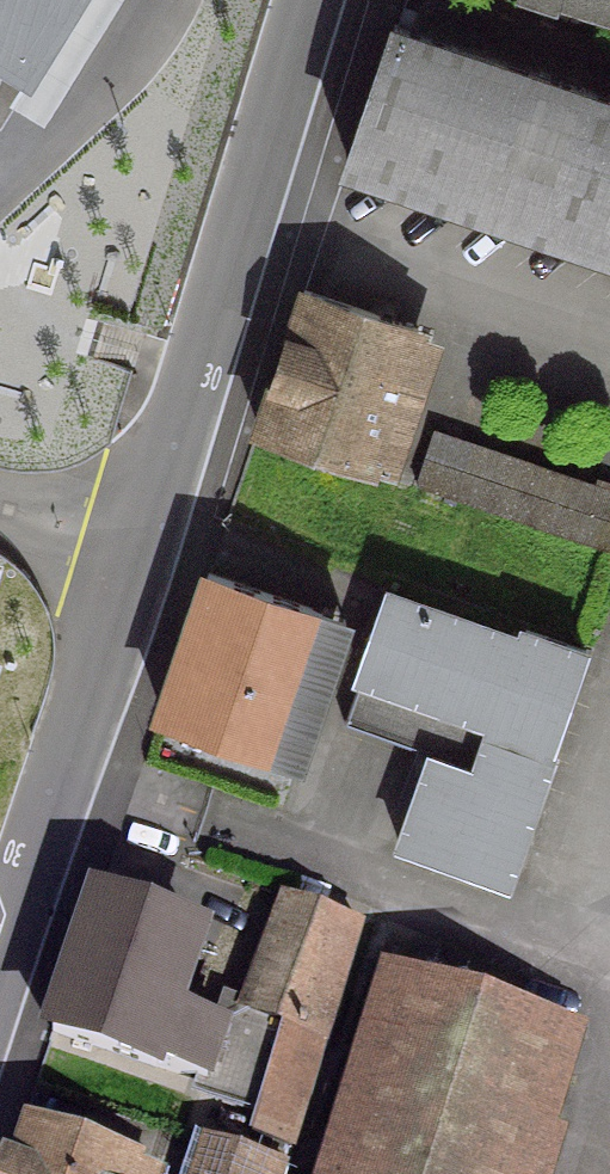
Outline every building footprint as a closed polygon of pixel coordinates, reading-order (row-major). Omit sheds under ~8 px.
[(30,99),(92,0),(0,0),(0,79),(30,99)] [(609,19),(609,0),(552,0),(609,19)] [(341,165),(609,255),(609,104),(388,26),(341,165)] [(411,331),(297,293),(250,429),(364,468),(365,466),(387,474),(392,458),(370,450),(411,331)] [(403,487),(601,550),(609,522),(609,494),(421,433),(403,487)] [(291,761),(338,622),(201,575),(154,714),(291,761)] [(515,642),(381,595),(353,676),(449,709),(446,719),(543,752),(578,653),(518,632),(515,642)] [(546,754),(543,752),(446,719),(433,757),(424,754),(392,847),(500,886),(546,754)] [(166,1012),(192,939),(90,903),(46,1034),(148,1070),(149,1067),(195,1083),(214,1029),(166,1012)] [(244,1015),(222,1007),(214,1029),(195,1083),(192,1092),(252,1111),(243,1137),(284,1150),(317,1045),(319,1046),(356,931),(284,905),(244,1015)] [(558,1047),(387,993),(330,1173),(518,1173),(558,1047)] [(9,1172),(0,1169),(0,1173),(139,1173),(22,1133),(9,1172)] [(196,1173),(280,1173),(205,1149),(196,1173)]
